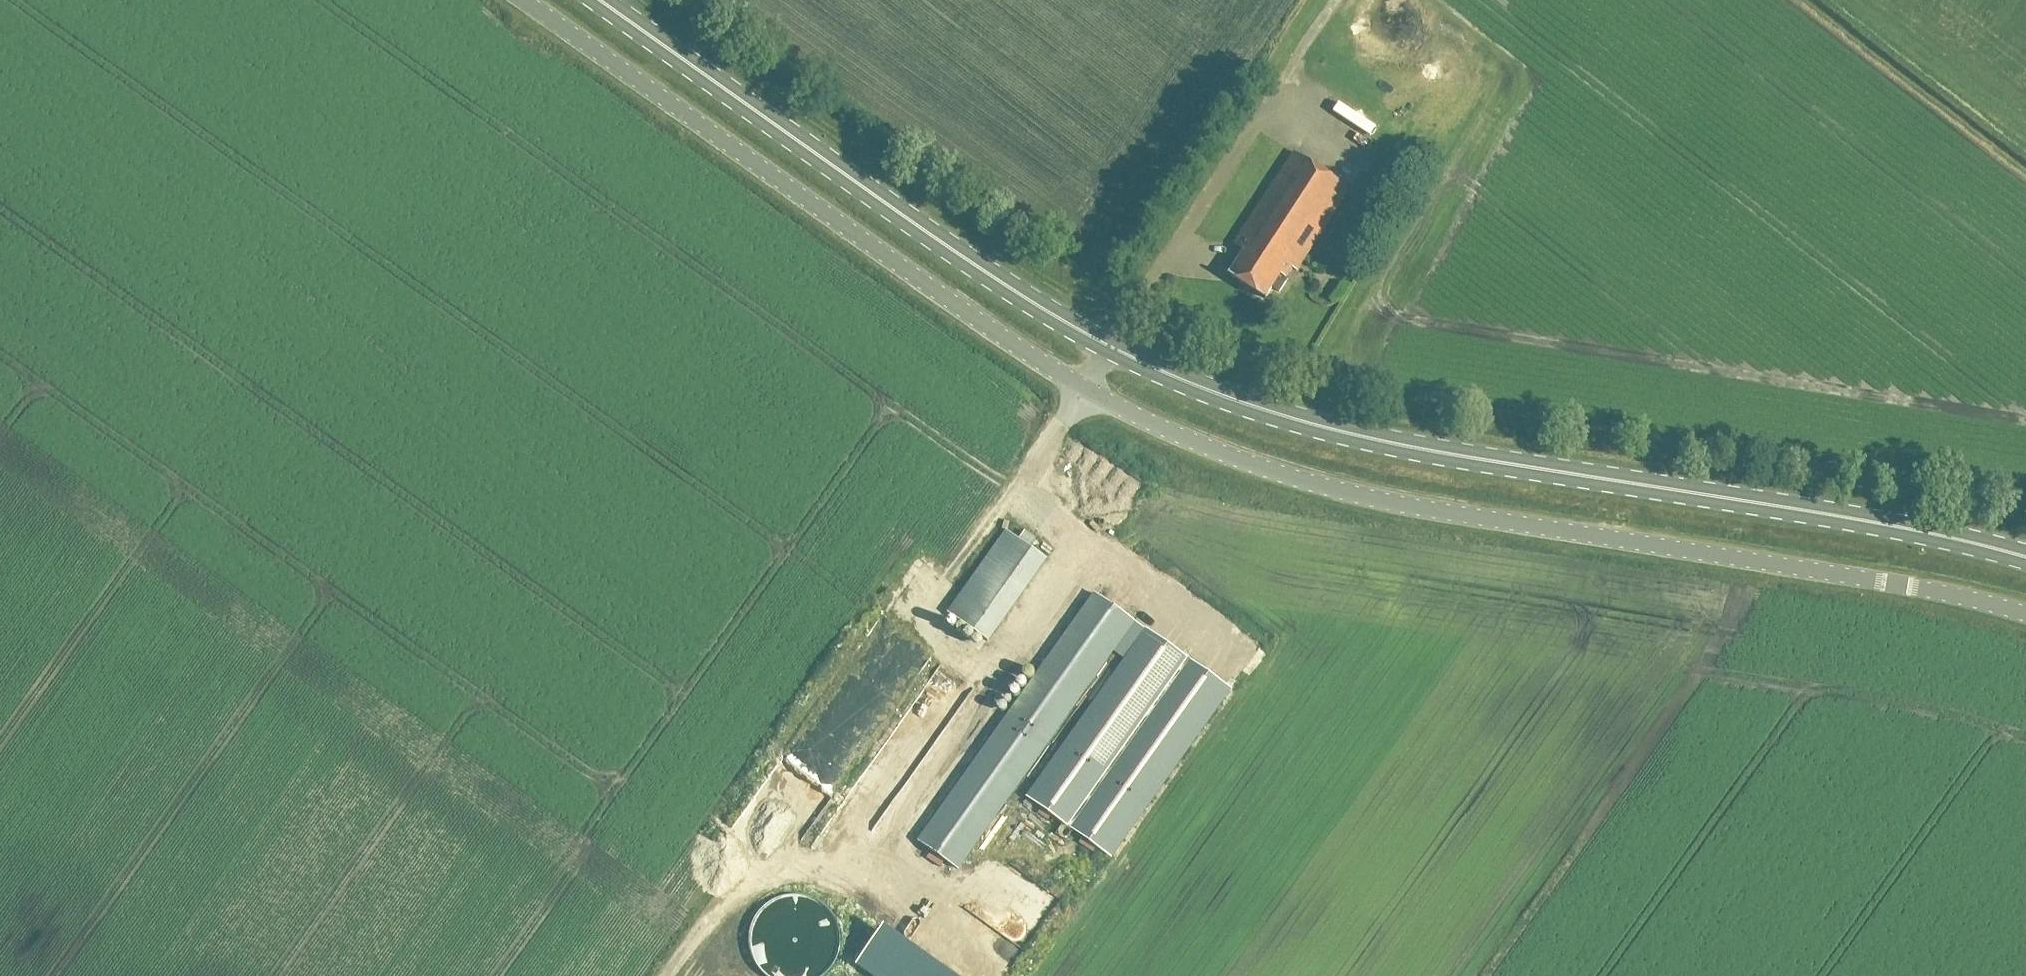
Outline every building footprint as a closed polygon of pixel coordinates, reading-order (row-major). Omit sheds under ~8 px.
[(1296,271),(1350,187),(1294,151),(1234,244),(1245,250),(1230,274),(1266,297),(1272,287),(1280,292),(1288,279),(1286,278),(1292,269),(1296,271)] [(1046,559),(1007,530),(948,613),(987,641),(1046,559)] [(958,869),(1134,621),(1096,594),(920,841),(958,869)] [(1237,694),(1154,635),(1036,802),(1118,861),(1237,694)] [(1257,671),(1271,654),(1264,648),(1250,665),(1257,671)] [(819,741),(853,761),(858,753),(823,734),(819,741)] [(1012,829),(1022,822),(1015,810),(1004,816),(1012,829)]
